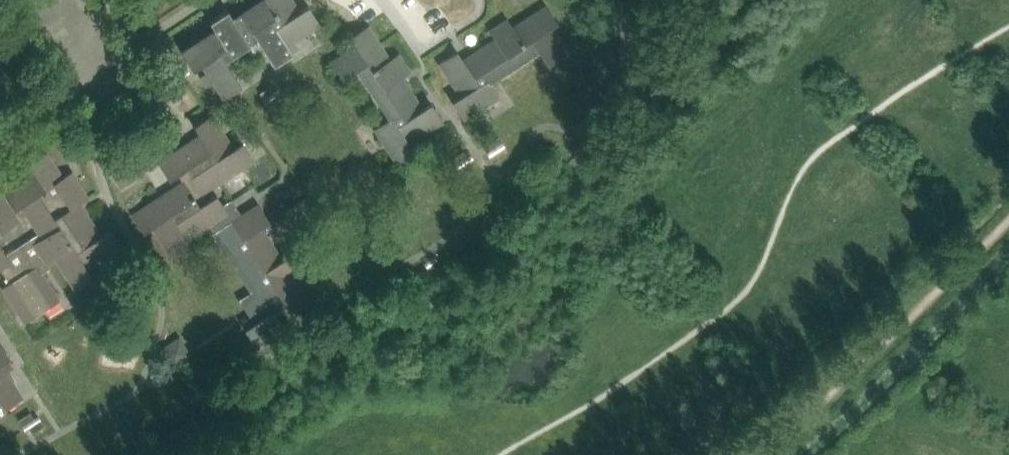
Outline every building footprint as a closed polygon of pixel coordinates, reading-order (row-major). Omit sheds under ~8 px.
[(275,65),(292,54),(290,52),(298,47),(294,40),(320,24),(308,5),(299,11),(292,0),(262,0),(233,19),(228,10),(209,22),(215,30),(181,52),(193,70),(198,67),(202,74),(199,76),(205,85),(211,81),(223,99),(241,87),(225,61),(257,40),(273,66),(275,65)] [(452,103),(463,120),(464,121),(499,98),(488,81),(537,49),(547,66),(566,54),(549,29),(558,24),(546,6),(512,27),(507,19),(489,31),(494,39),(462,60),(457,52),(438,64),(460,97),(452,103)] [(369,25),(352,36),(350,37),(356,46),(331,62),(342,81),(359,70),(391,118),(374,129),(397,164),(415,152),(409,144),(443,122),(431,104),(423,110),(402,78),(411,72),(399,54),(391,59),(369,25)] [(269,101),(273,107),(285,99),(279,90),(275,92),(271,86),(260,94),(266,103),(269,101)] [(132,214),(143,231),(144,233),(152,228),(174,261),(192,249),(187,241),(209,226),(214,233),(212,234),(250,293),(238,300),(249,317),(240,323),(256,348),(286,329),(276,314),(287,307),(292,316),(311,304),(295,278),(303,273),(291,254),(282,260),(262,228),(270,223),(258,204),(242,215),(237,207),(228,213),(217,195),(207,201),(203,194),(254,161),(242,143),(234,148),(212,115),(194,127),(199,135),(158,162),(169,181),(179,175),(183,181),(132,214)] [(487,153),(493,163),(505,155),(501,149),(505,147),(499,137),(487,145),(491,151),(487,153)] [(464,151),(452,158),(458,168),(462,165),(465,169),(466,171),(478,164),(477,162),(472,154),(467,157),(464,151)] [(25,323),(60,300),(42,273),(50,268),(46,261),(53,257),(75,290),(93,279),(88,270),(122,249),(110,230),(101,236),(80,204),(89,198),(72,172),(63,177),(47,152),(29,164),(34,172),(2,193),(0,189),(0,268),(9,283),(2,288),(25,323)] [(162,349),(173,366),(190,355),(179,337),(162,349)] [(5,408),(23,396),(7,371),(13,367),(8,358),(10,357),(0,342),(0,401),(5,408)] [(32,412),(19,420),(25,430),(29,427),(33,433),(45,426),(39,416),(35,418),(32,412)]
